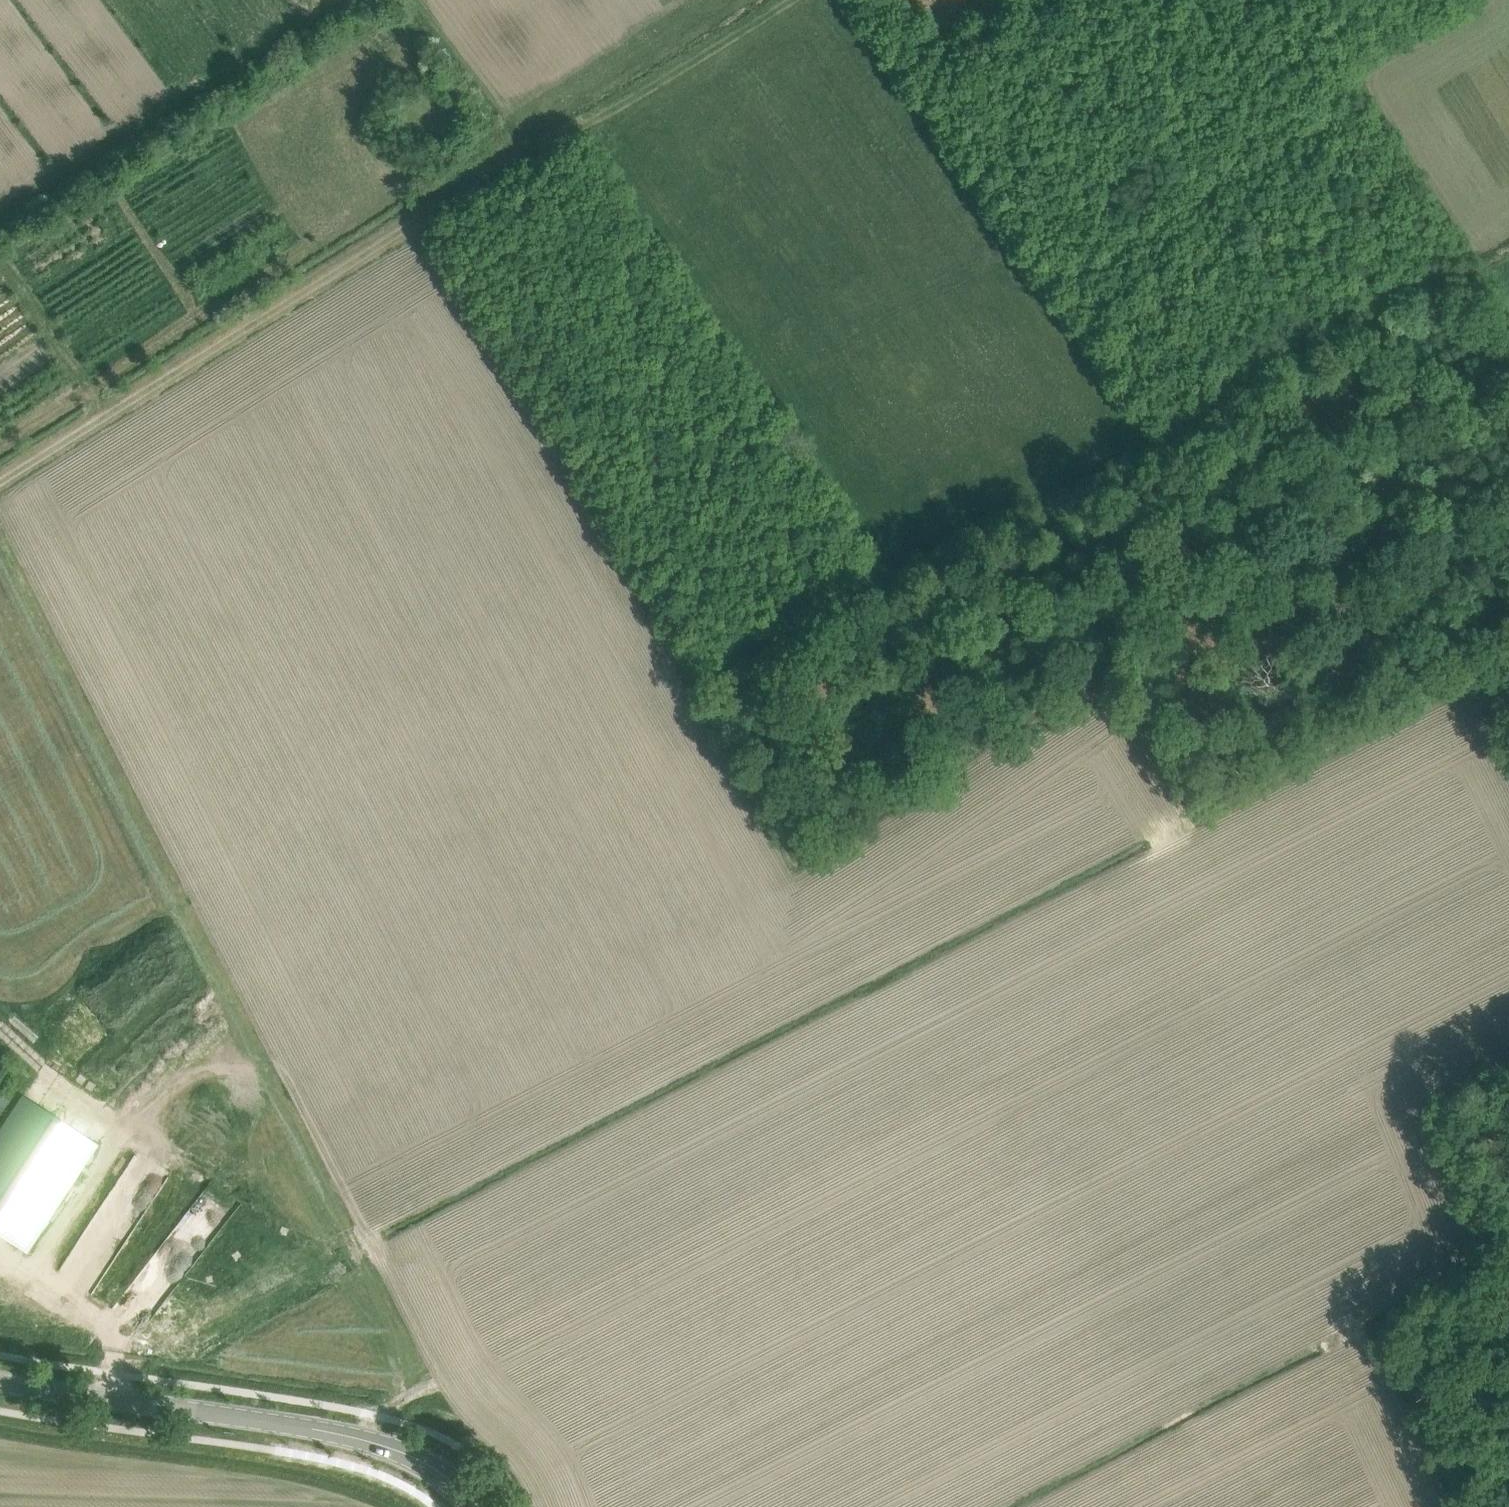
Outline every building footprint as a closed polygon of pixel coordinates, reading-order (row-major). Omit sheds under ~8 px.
[(0,1131),(0,1234),(26,1252),(95,1147),(22,1098),(0,1131)]
